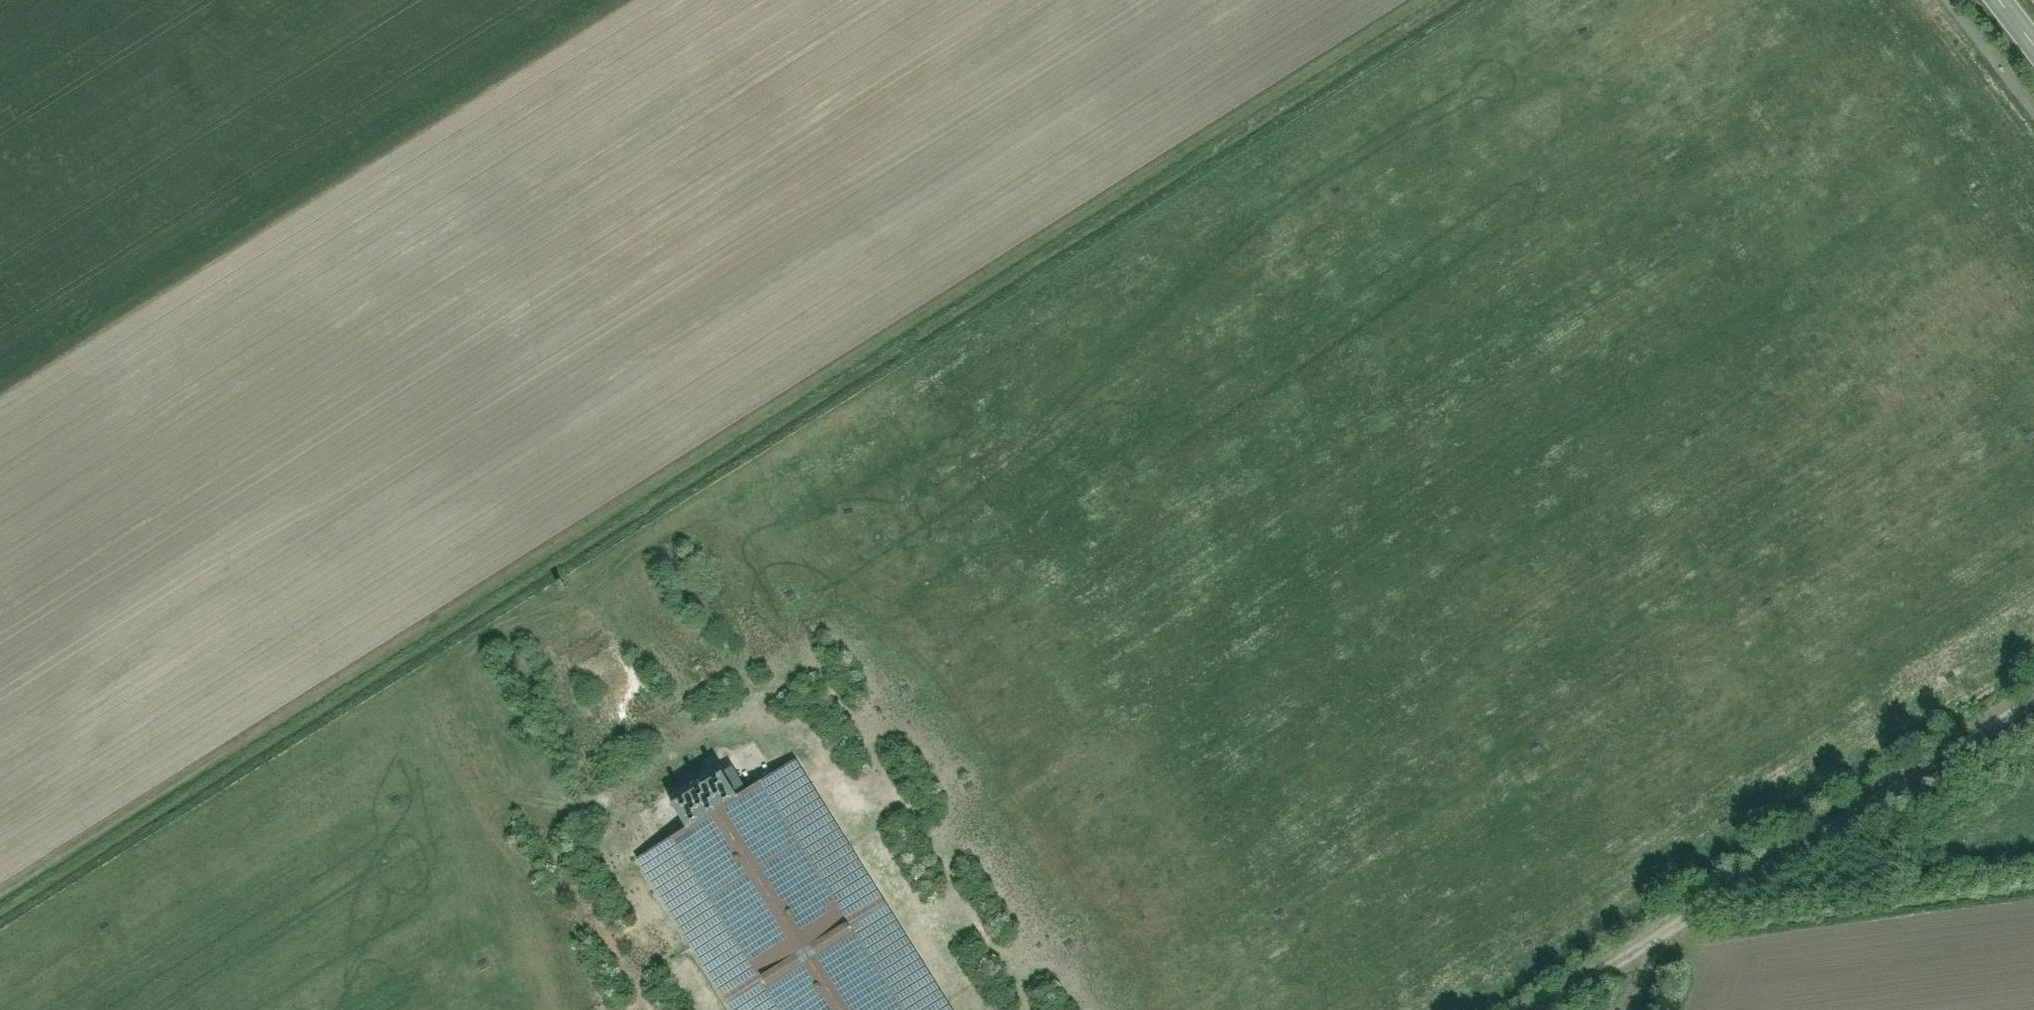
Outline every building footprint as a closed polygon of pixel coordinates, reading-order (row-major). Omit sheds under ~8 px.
[(798,755),(744,788),(729,764),(678,796),(693,821),(636,857),(733,1009),(960,1009),(798,755)]
